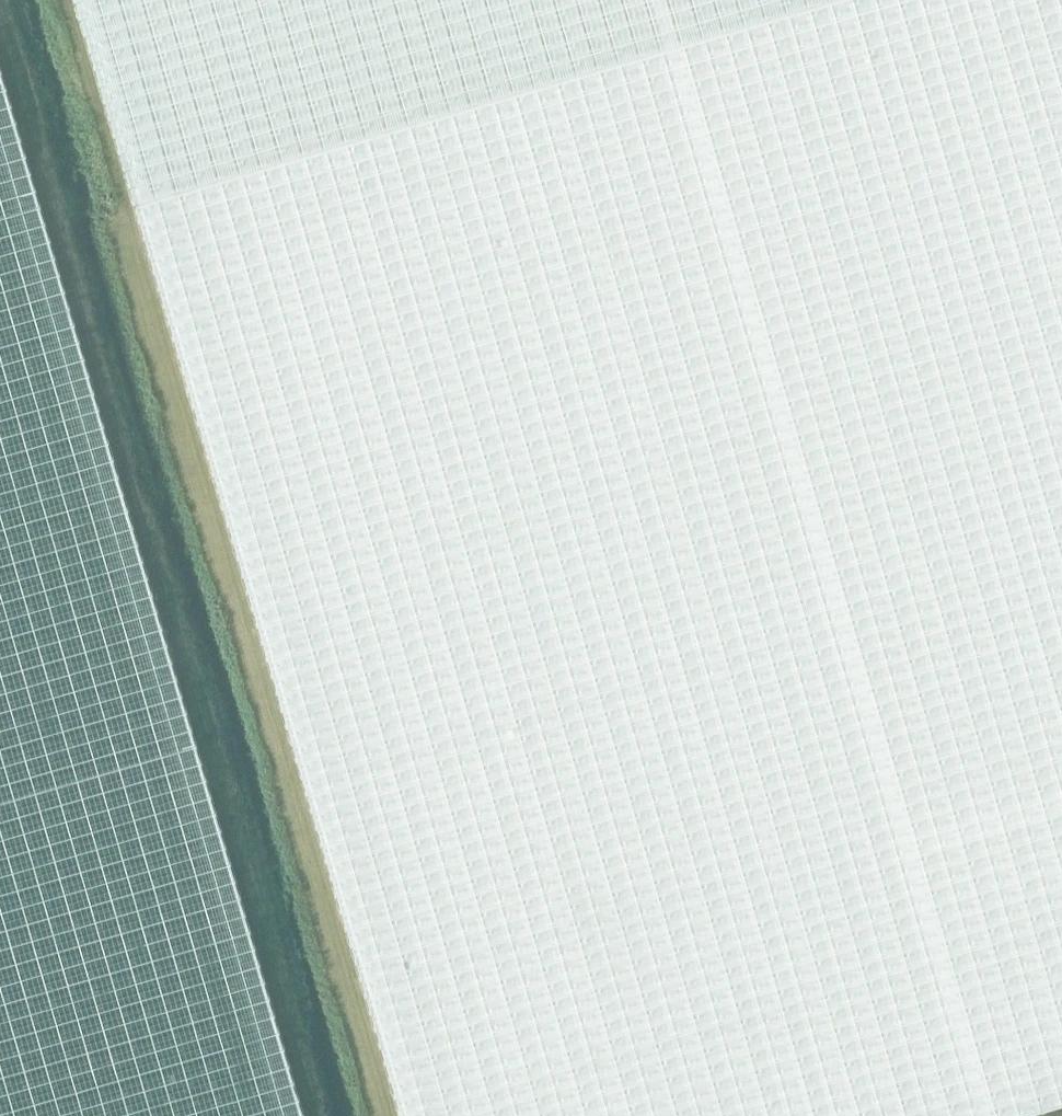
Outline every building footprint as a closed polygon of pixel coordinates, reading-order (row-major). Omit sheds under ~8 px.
[(134,202),(823,0),(75,0),(134,202)] [(134,202),(401,1115),(1006,1115),(1061,1100),(1061,0),(823,0),(134,202)] [(171,665),(0,73),(0,1115),(302,1115),(171,665)]
